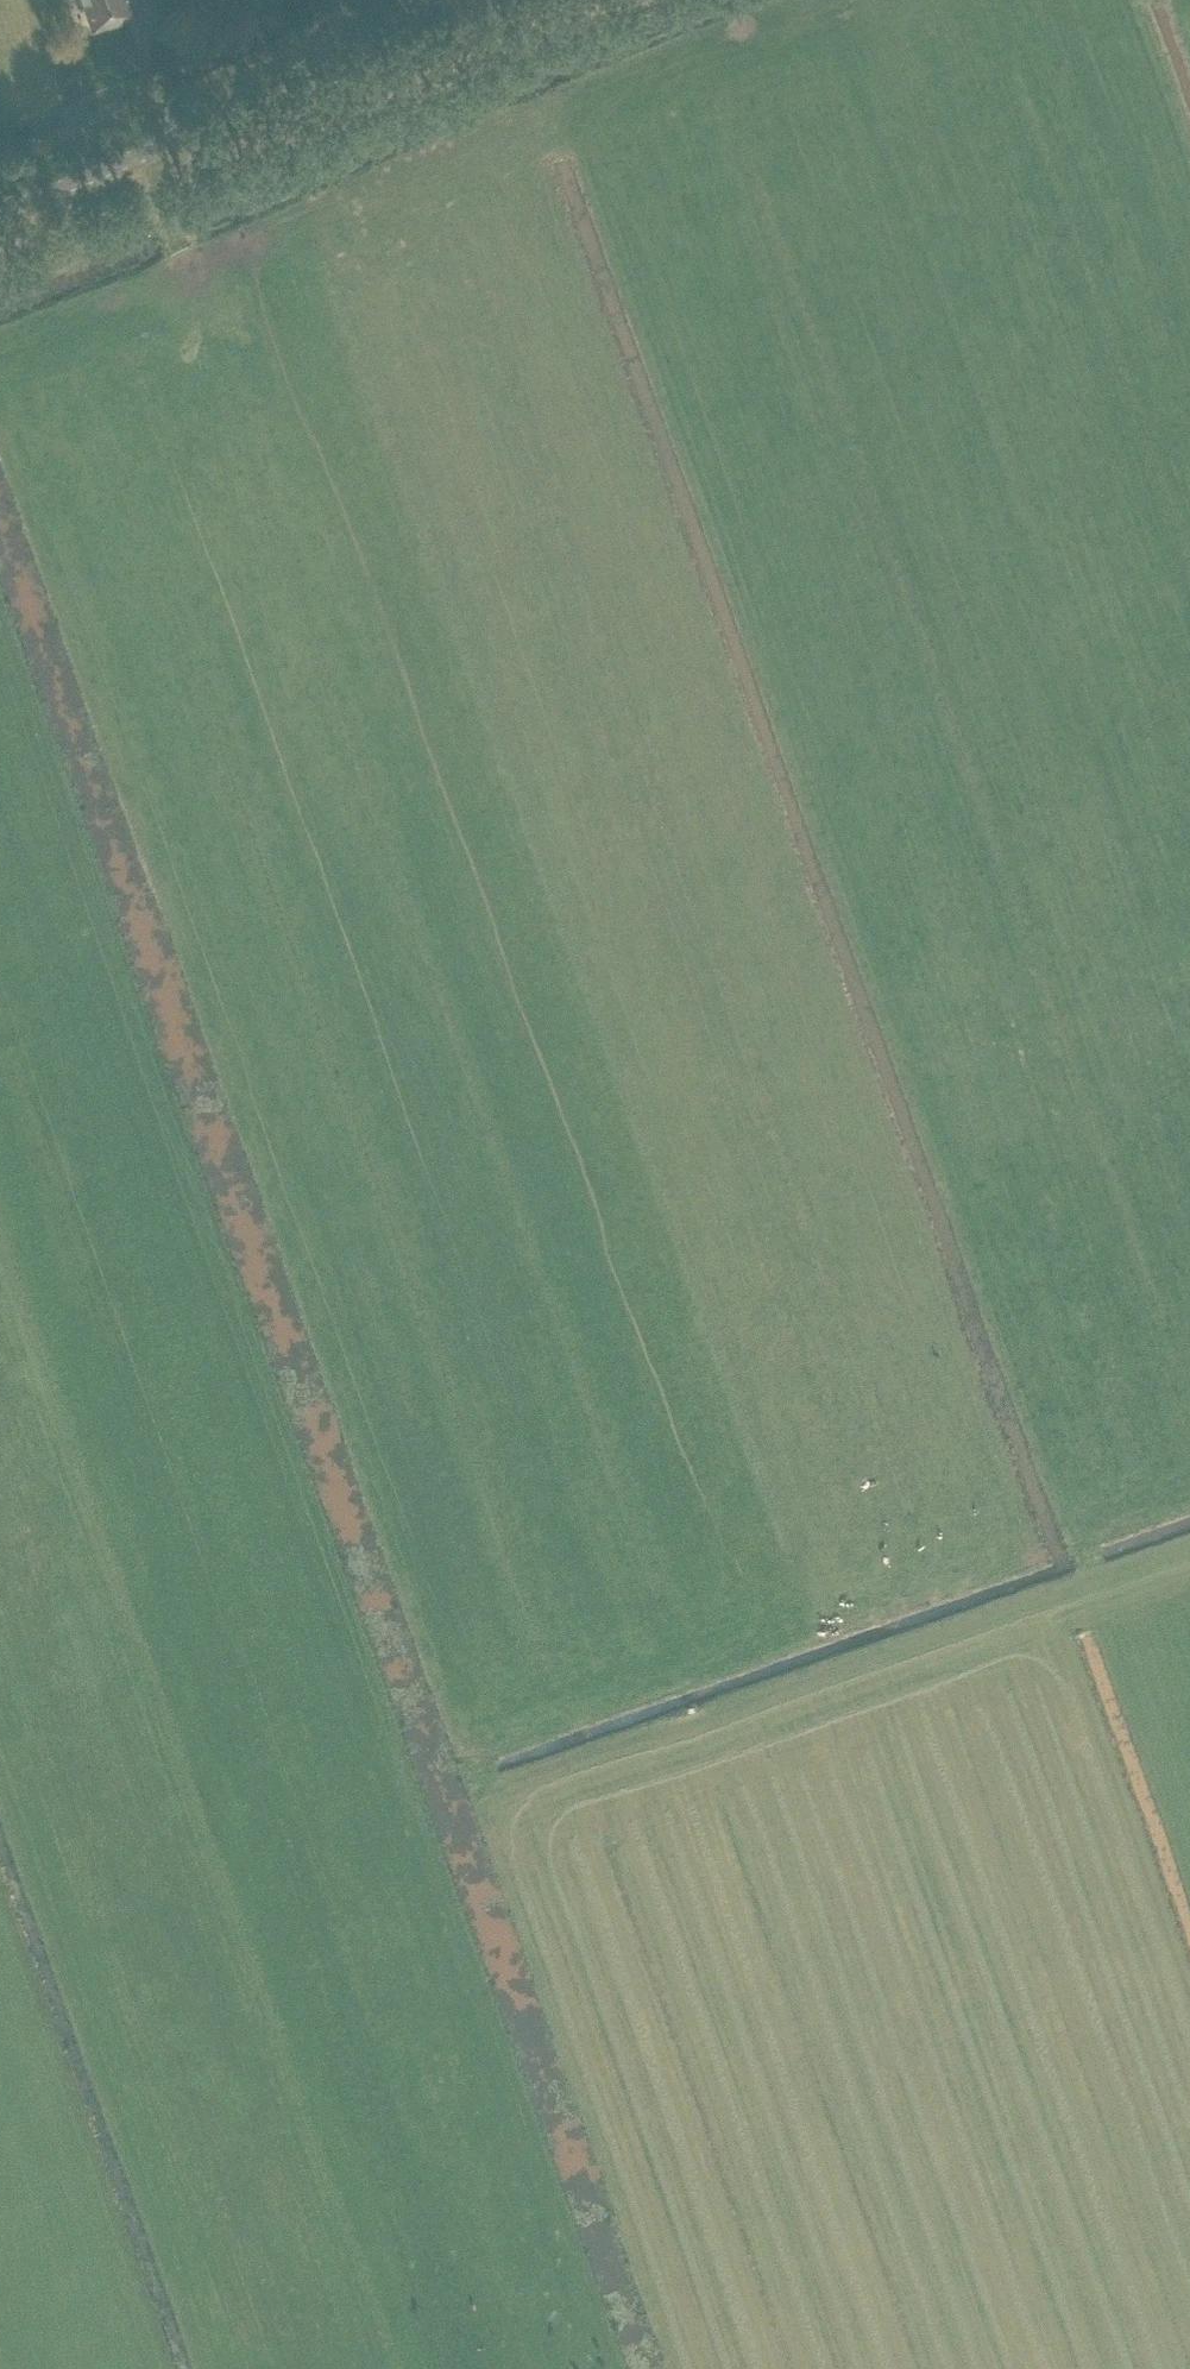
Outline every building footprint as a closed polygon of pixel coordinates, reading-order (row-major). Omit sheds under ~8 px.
[(78,4),(84,2),(92,27),(139,11),(135,0),(77,0),(78,4)]
